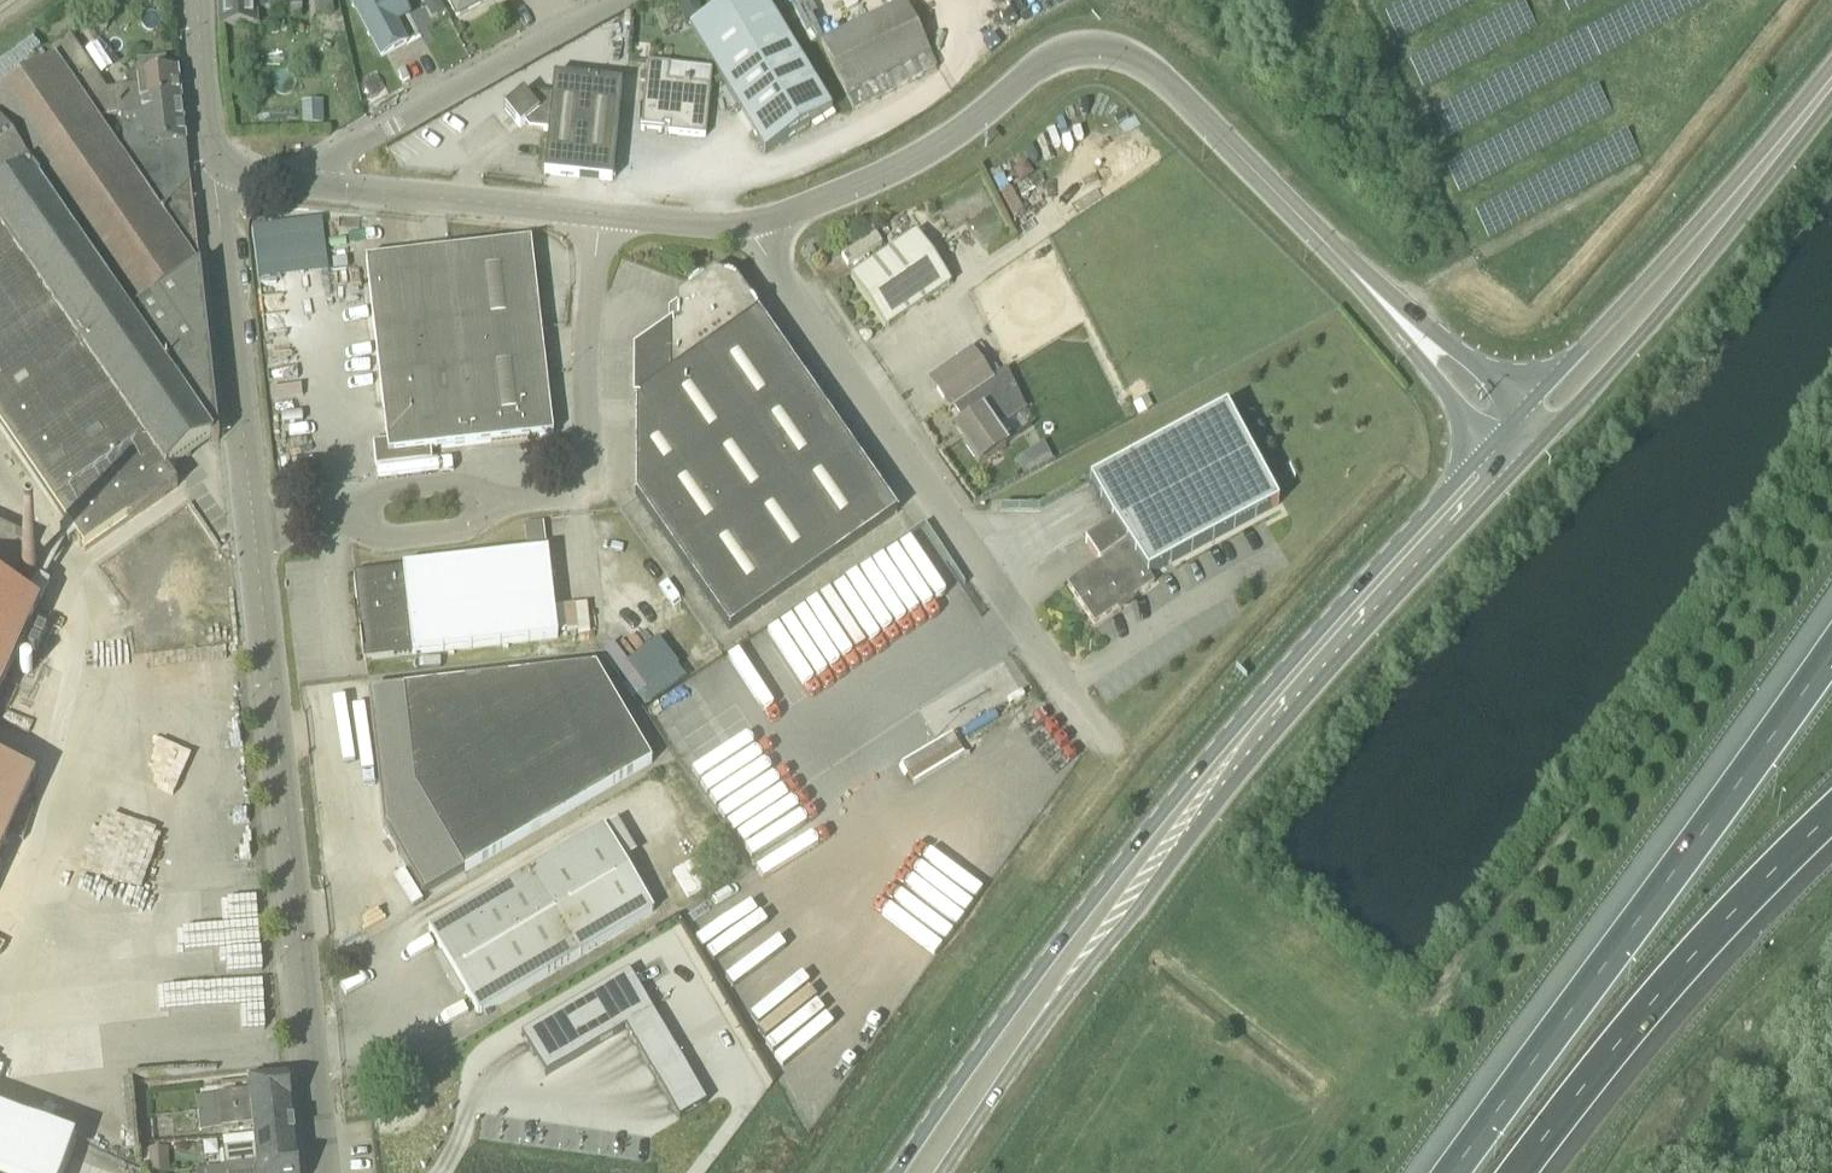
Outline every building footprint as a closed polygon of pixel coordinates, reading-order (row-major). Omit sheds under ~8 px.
[(302,0),(220,0),(221,24),(221,27),(256,25),(255,9),(302,7),(302,0)] [(333,11),(332,0),(321,0),(322,11),(333,11)] [(383,57),(386,55),(407,44),(391,13),(404,6),(401,0),(352,0),(383,57)] [(456,24),(489,5),(486,0),(442,0),(456,24)] [(688,19),(703,15),(698,0),(682,0),(688,19)] [(766,152),(833,112),(765,0),(736,0),(690,27),(766,152)] [(905,3),(822,44),(853,110),(937,69),(905,3)] [(133,87),(117,89),(117,90),(107,91),(70,36),(50,50),(91,109),(181,99),(178,71),(132,76),(133,87)] [(177,487),(168,473),(170,472),(169,471),(213,441),(213,442),(219,441),(190,183),(159,213),(125,161),(118,150),(98,120),(91,109),(50,50),(50,51),(55,58),(0,96),(0,428),(84,550),(177,487)] [(685,81),(685,84),(669,82),(671,66),(648,63),(641,128),(664,130),(664,126),(670,127),(669,134),(706,138),(711,87),(711,84),(710,84),(710,86),(690,84),(691,82),(685,81)] [(544,175),(580,178),(612,182),(623,85),(554,78),(553,97),(548,96),(547,101),(537,100),(532,104),(524,94),(505,110),(520,129),(526,125),(529,130),(549,132),(544,175)] [(118,150),(125,161),(187,154),(181,99),(91,109),(98,120),(121,117),(124,150),(118,150)] [(323,102),(302,103),(302,126),(324,125),(323,102)] [(190,183),(187,154),(125,161),(159,213),(190,183)] [(1013,172),(1022,184),(1034,175),(1025,163),(1013,172)] [(363,245),(360,215),(252,224),(257,279),(354,271),(351,246),(363,245)] [(875,234),(848,256),(855,265),(882,243),(875,234)] [(951,284),(917,235),(851,279),(885,329),(951,284)] [(457,447),(533,438),(554,436),(532,242),(434,253),(445,350),(457,447)] [(434,253),(396,257),(366,261),(377,358),(445,350),(434,253)] [(730,630),(898,513),(737,282),(713,274),(677,299),(677,324),(636,353),(635,495),(730,630)] [(432,460),(431,450),(457,447),(445,350),(377,358),(387,441),(374,442),(377,467),(432,460)] [(979,465),(1007,446),(972,396),(992,382),(971,352),(930,381),(950,411),(958,405),(969,421),(955,430),(979,465)] [(1091,483),(1111,520),(1114,524),(1149,576),(1279,507),(1227,410),(1091,483)] [(1053,462),(1044,443),(1016,461),(1024,477),(1040,468),(1053,462)] [(529,554),(355,574),(354,574),(364,661),(558,638),(548,552),(547,552),(544,524),(525,526),(529,554)] [(1099,564),(1068,585),(1095,625),(1155,584),(1149,576),(1114,524),(1086,544),(1099,564)] [(39,606),(29,601),(34,590),(15,582),(33,542),(0,528),(0,691),(39,606)] [(941,541),(897,541),(897,617),(935,617),(935,597),(941,597),(941,541)] [(851,637),(897,637),(896,568),(851,569),(851,637)] [(560,605),(562,633),(590,632),(589,604),(560,605)] [(621,666),(641,695),(681,667),(661,638),(621,666)] [(596,668),(428,687),(404,690),(415,792),(417,792),(465,873),(652,763),(596,668)] [(125,804),(77,794),(67,837),(138,852),(143,832),(151,833),(159,796),(128,790),(125,804)] [(429,932),(479,1016),(566,964),(654,912),(605,829),(534,871),(533,871),(429,932)] [(257,891),(179,895),(181,948),(159,949),(164,1030),(222,1027),(223,1060),(265,1058),(257,891)] [(644,995),(630,971),(521,1035),(537,1061),(546,1077),(627,1030),(655,1013),(644,995)] [(707,1104),(655,1013),(627,1030),(680,1120),(707,1104)] [(292,1105),(288,1077),(248,1081),(250,1092),(198,1098),(200,1115),(292,1105)] [(294,1131),(292,1105),(200,1115),(201,1132),(253,1126),(254,1136),(294,1131)] [(76,1142),(0,1114),(0,1172),(65,1172),(76,1142)] [(226,1166),(298,1158),(294,1131),(254,1136),(223,1139),(226,1166)] [(168,1149),(150,1150),(151,1172),(161,1172),(170,1172),(168,1149)] [(205,1169),(206,1172),(299,1172),(298,1158),(226,1166),(205,1169)]
